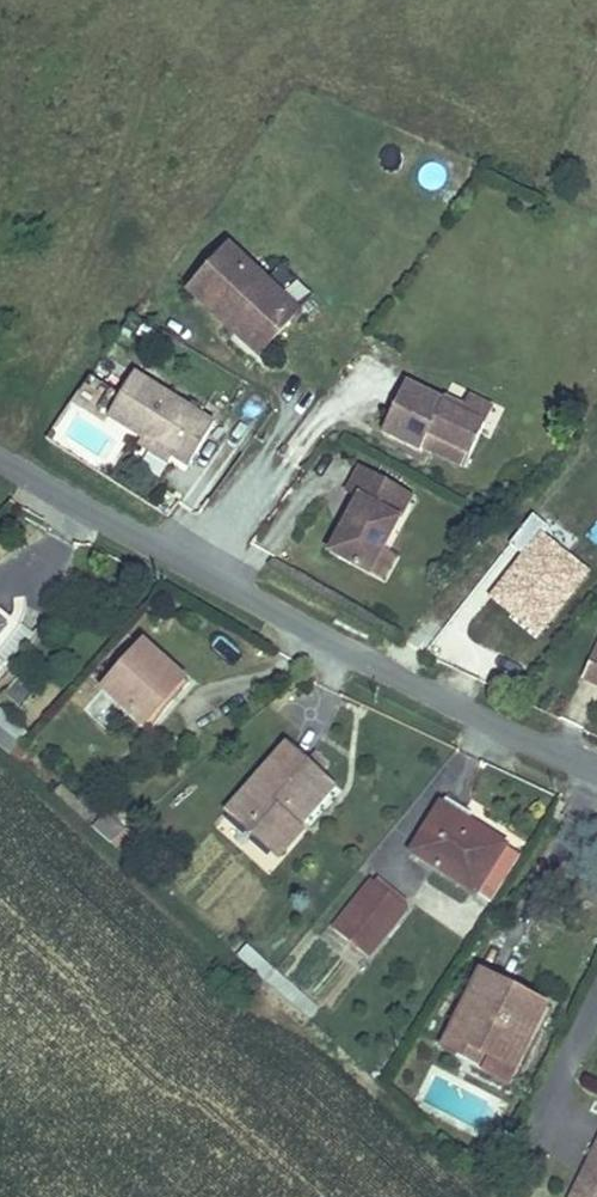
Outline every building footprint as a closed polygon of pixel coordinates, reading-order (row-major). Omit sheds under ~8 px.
[(300,311),(283,294),(268,281),(230,247),(190,291),(237,334),(242,329),(253,339),(248,344),(259,355),(300,311)] [(253,339),(242,329),(237,334),(248,344),(253,339)] [(216,423),(135,373),(109,417),(171,455),(171,456),(189,467),(216,423)] [(465,467),(485,425),(462,413),(465,408),(465,407),(445,398),(444,401),(406,383),(383,432),(422,450),(423,447),(426,441),(435,446),(433,451),(465,467)] [(485,425),(493,408),(470,397),(465,407),(465,408),(462,413),(485,425)] [(233,453),(242,440),(227,430),(218,443),(233,453)] [(171,455),(144,439),(141,444),(168,462),(171,456),(171,455)] [(426,441),(423,447),(433,451),(435,446),(426,441)] [(389,513),(401,491),(361,469),(348,492),(360,498),(349,518),(353,521),(349,529),(344,526),(330,553),(370,574),(400,519),(389,513)] [(400,519),(412,497),(401,491),(389,513),(400,519)] [(550,508),(545,504),(510,546),(564,592),(596,552),(596,547),(550,508)] [(349,529),(353,521),(349,518),(344,526),(349,529)] [(0,608),(0,623),(4,626),(11,617),(12,617),(0,608)] [(33,636),(11,617),(4,626),(5,627),(0,633),(0,659),(5,662),(13,660),(33,636)] [(165,711),(197,674),(187,665),(178,674),(145,645),(105,690),(144,724),(160,706),(165,711)] [(24,710),(54,677),(28,653),(0,683),(0,688),(24,710)] [(591,664),(584,679),(596,685),(596,666),(591,664)] [(0,727),(0,745),(10,754),(19,744),(0,727)] [(19,762),(26,753),(28,751),(19,744),(10,754),(19,762)] [(296,812),(326,779),(288,746),(229,812),(278,857),(303,828),(300,826),(286,814),(292,808),(296,812)] [(329,764),(315,752),(309,758),(323,770),(329,764)] [(300,826),(334,787),(326,779),(296,812),(292,808),(286,814),(300,826)] [(87,821),(99,807),(84,794),(77,801),(62,788),(56,794),(87,821)] [(469,822),(442,805),(439,810),(466,827),(469,822)] [(506,846),(469,822),(466,827),(439,810),(413,852),(477,892),(506,846)] [(127,829),(109,813),(94,828),(111,843),(127,829)] [(492,902),(522,856),(506,846),(477,892),(492,902)] [(369,957),(408,908),(373,880),(334,929),(369,957)] [(245,962),(255,952),(248,946),(239,957),(245,962)] [(268,982),(277,971),(255,952),(245,962),(268,982)] [(300,991),(277,971),(268,982),(290,1002),(300,991)] [(515,1069),(547,1005),(482,973),(445,1046),(484,1066),(489,1056),(490,1057),(515,1069)] [(310,1020),(320,1008),(300,991),(290,1002),(310,1020)] [(507,1085),(515,1069),(490,1057),(489,1056),(484,1066),(481,1072),(507,1085)] [(596,1168),(596,1160),(595,1158),(596,1154),(596,1148),(584,1174),(593,1178),(596,1168)] [(593,1178),(584,1174),(573,1196),(596,1196),(596,1168),(593,1178)] [(522,1184),(506,1175),(499,1189),(514,1196),(515,1196),(522,1184)]
